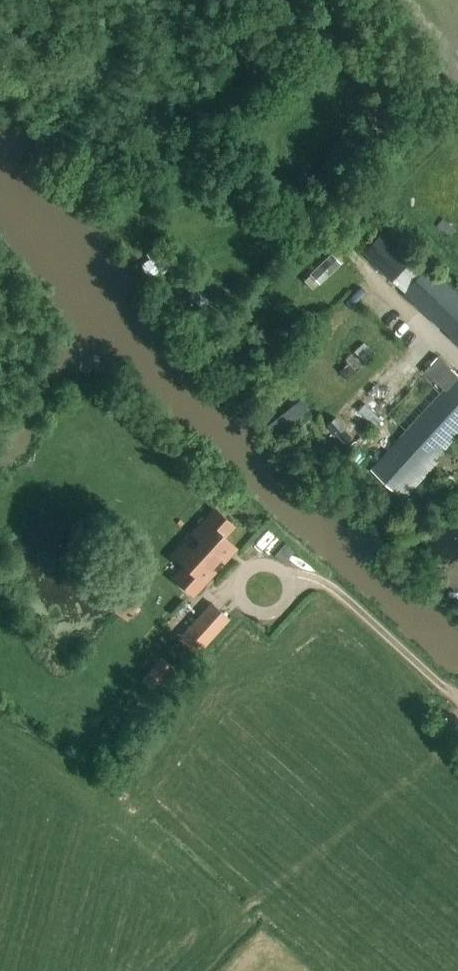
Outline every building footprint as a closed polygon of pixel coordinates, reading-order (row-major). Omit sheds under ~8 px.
[(380,234),(363,251),(393,280),(410,263),(380,234)] [(321,286),(343,266),(332,255),(311,275),(321,286)] [(403,292),(421,308),(439,288),(442,284),(425,268),(403,292)] [(442,284),(439,288),(421,308),(457,342),(457,298),(442,284)] [(200,287),(189,297),(210,319),(221,309),(200,287)] [(439,456),(457,436),(457,375),(439,358),(427,374),(444,390),(370,471),(400,499),(439,456)] [(326,425),(344,445),(352,437),(333,418),(326,425)] [(210,569),(231,546),(222,538),(231,527),(215,512),(193,536),(202,545),(194,554),(187,547),(175,560),(186,569),(175,581),(191,596),(213,571),(210,569)] [(194,658),(226,623),(209,606),(176,642),(194,658)] [(159,656),(145,672),(161,686),(175,670),(159,656)]
